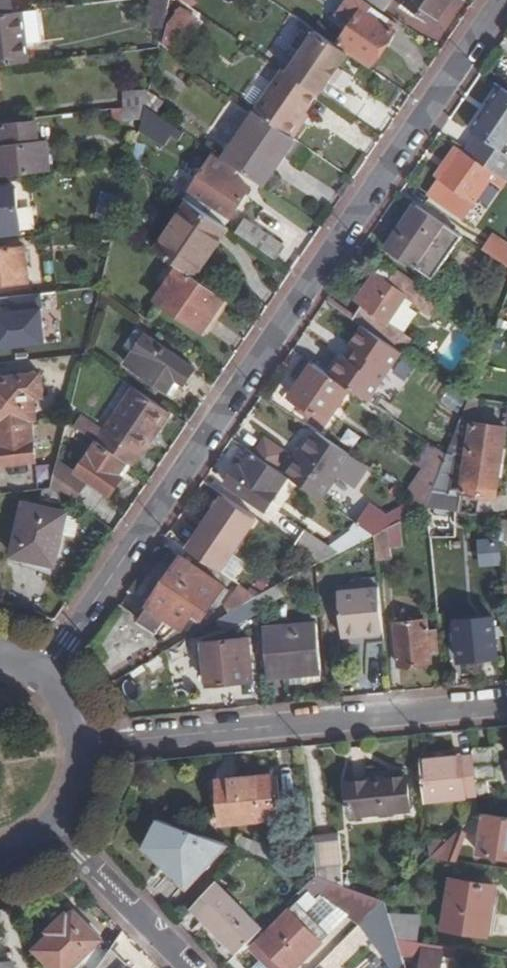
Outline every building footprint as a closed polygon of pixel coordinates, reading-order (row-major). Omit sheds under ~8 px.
[(8,14),(7,0),(0,0),(0,15),(8,14)] [(152,25),(170,25),(171,0),(153,0),(152,25)] [(452,0),(405,0),(404,1),(412,7),(409,11),(417,17),(419,13),(436,24),(452,0)] [(181,52),(203,16),(184,4),(162,41),(181,52)] [(365,9),(341,44),(374,65),(397,31),(381,20),(385,15),(374,9),(371,13),(365,9)] [(22,12),(8,14),(0,15),(0,67),(28,64),(22,12)] [(317,31),(289,74),(320,95),(322,96),(331,82),(340,68),(349,54),(317,31)] [(340,68),(331,82),(335,85),(344,70),(340,68)] [(285,71),(256,113),(294,140),(301,130),(300,124),(307,114),(320,95),(289,74),(285,71)] [(506,151),(506,91),(501,87),(470,131),(476,135),(463,153),(495,174),(506,182),(506,180),(506,155),(505,153),(506,151)] [(167,103),(151,92),(147,107),(159,115),(167,103)] [(117,123),(144,120),(147,107),(115,110),(117,123)] [(165,135),(173,124),(159,115),(147,107),(144,120),(165,135)] [(255,113),(224,159),(241,171),(259,183),(279,152),(286,157),(297,141),(294,140),(256,113),(255,113)] [(300,124),(301,130),(310,117),(307,114),(300,124)] [(0,150),(0,175),(51,170),(48,145),(39,145),(36,125),(4,128),(6,149),(0,150)] [(192,162),(205,172),(217,155),(204,145),(192,162)] [(489,183),(495,174),(463,153),(459,151),(428,197),(463,221),(489,183)] [(266,189),(286,157),(279,152),(259,183),(266,189)] [(235,178),(241,171),(224,159),(217,155),(205,172),(193,190),(217,206),(233,217),(252,190),(235,178)] [(506,185),(506,182),(495,174),(489,183),(502,192),(506,185)] [(21,236),(15,190),(0,191),(0,238),(21,236)] [(190,203),(156,250),(179,266),(194,276),(227,228),(226,227),(210,216),(190,203)] [(217,206),(210,216),(226,227),(233,217),(217,206)] [(433,281),(464,238),(419,206),(388,251),(433,281)] [(100,213),(100,226),(118,224),(122,210),(100,213)] [(245,221),(235,234),(276,262),(285,248),(245,221)] [(485,253),(506,268),(506,245),(495,238),(485,253)] [(0,251),(0,285),(30,281),(27,248),(0,251)] [(203,331),(227,299),(194,276),(179,266),(157,299),(203,331)] [(396,271),(387,285),(408,299),(407,299),(432,316),(441,302),(396,271)] [(373,296),(356,321),(364,327),(396,349),(406,336),(390,325),(407,299),(408,299),(387,285),(377,277),(366,291),(373,296)] [(0,309),(0,347),(54,346),(53,308),(0,309)] [(345,357),(331,377),(350,390),(371,404),(384,384),(381,382),(387,372),(391,374),(404,354),(396,349),(364,327),(351,347),(359,352),(352,362),(345,357)] [(197,370),(138,329),(126,345),(136,352),(128,364),(168,392),(176,380),(186,386),(197,370)] [(457,366),(472,340),(455,330),(440,356),(457,366)] [(327,423),(350,390),(331,377),(316,366),(293,399),(327,423)] [(30,426),(29,421),(34,421),(32,400),(43,398),(40,376),(0,380),(0,430),(30,426)] [(138,390),(101,443),(124,459),(136,467),(173,415),(138,390)] [(51,432),(68,431),(70,421),(49,424),(51,432)] [(30,426),(0,430),(0,467),(34,462),(30,426)] [(496,500),(506,432),(476,426),(464,495),(496,500)] [(321,500),(350,458),(319,436),(290,479),(294,482),(321,500)] [(53,490),(71,502),(87,479),(108,495),(117,482),(111,478),(124,459),(101,443),(79,473),(61,460),(53,490)] [(262,445),(256,455),(279,471),(285,461),(262,445)] [(439,451),(407,497),(427,511),(430,510),(437,491),(449,458),(439,451)] [(271,514),(294,482),(290,479),(279,471),(256,455),(245,470),(241,467),(228,486),(271,514)] [(444,493),(437,491),(430,510),(450,513),(461,514),(463,501),(443,498),(444,493)] [(218,521),(193,554),(223,574),(260,521),(226,498),(212,518),(218,521)] [(69,516),(27,506),(15,556),(55,566),(69,516)] [(448,524),(450,513),(430,510),(431,521),(448,524)] [(307,534),(298,547),(324,565),(376,538),(359,526),(344,516),(324,546),(307,534)] [(365,516),(359,526),(376,538),(389,531),(365,516)] [(212,518),(189,551),(193,554),(218,521),(212,518)] [(392,559),(389,531),(376,538),(378,559),(392,559)] [(482,538),(483,565),(506,565),(505,538),(482,538)] [(231,593),(183,560),(141,624),(167,642),(182,632),(185,633),(196,615),(206,620),(217,604),(221,608),(231,593)] [(282,598),(277,588),(258,598),(257,599),(258,609),(282,598)] [(345,639),(385,635),(381,590),(341,592),(345,639)] [(494,621),(457,624),(460,662),(497,659),(494,621)] [(429,665),(425,624),(397,626),(400,668),(429,665)] [(317,628),(266,632),(269,679),(320,675),(317,628)] [(253,683),(251,640),(205,645),(206,664),(213,663),(215,686),(253,683)] [(496,751),(474,752),(475,758),(477,782),(492,781),(498,780),(496,751)] [(422,761),(426,803),(466,799),(465,796),(478,795),(478,792),(477,782),(475,758),(461,759),(462,758),(422,761)] [(276,822),(271,778),(221,782),(225,825),(276,822)] [(407,778),(351,783),(354,816),(412,811),(407,778)] [(493,791),(492,781),(477,782),(478,792),(493,791)] [(490,794),(478,795),(479,802),(485,801),(484,804),(491,804),(490,794)] [(480,814),(475,819),(485,823),(480,855),(506,859),(506,818),(480,814)] [(188,887),(230,846),(159,821),(146,849),(188,887)] [(469,837),(463,830),(453,839),(432,858),(458,863),(460,847),(469,837)] [(452,831),(429,834),(432,858),(453,839),(452,831)] [(338,837),(313,838),(317,878),(343,887),(340,869),(343,869),(338,837)] [(242,839),(238,849),(240,850),(275,862),(279,851),(242,839)] [(340,909),(354,891),(343,887),(317,878),(310,885),(340,909)] [(483,884),(439,878),(431,926),(475,933),(483,884)] [(192,908),(239,954),(265,929),(216,880),(192,908)] [(490,885),(483,884),(475,933),(482,935),(490,885)] [(392,967),(402,967),(404,966),(400,952),(396,940),(392,927),(384,902),(377,908),(385,931),(378,933),(390,957),(386,959),(392,967)] [(262,942),(287,967),(299,967),(328,939),(298,907),(262,942)] [(74,912),(69,916),(66,914),(47,931),(51,935),(36,949),(54,967),(72,967),(101,938),(74,912)] [(408,929),(392,927),(396,940),(406,942),(408,929)] [(396,940),(400,952),(426,956),(424,967),(440,967),(442,956),(455,958),(457,950),(406,942),(396,940)] [(110,954),(100,967),(124,967),(110,954)]
